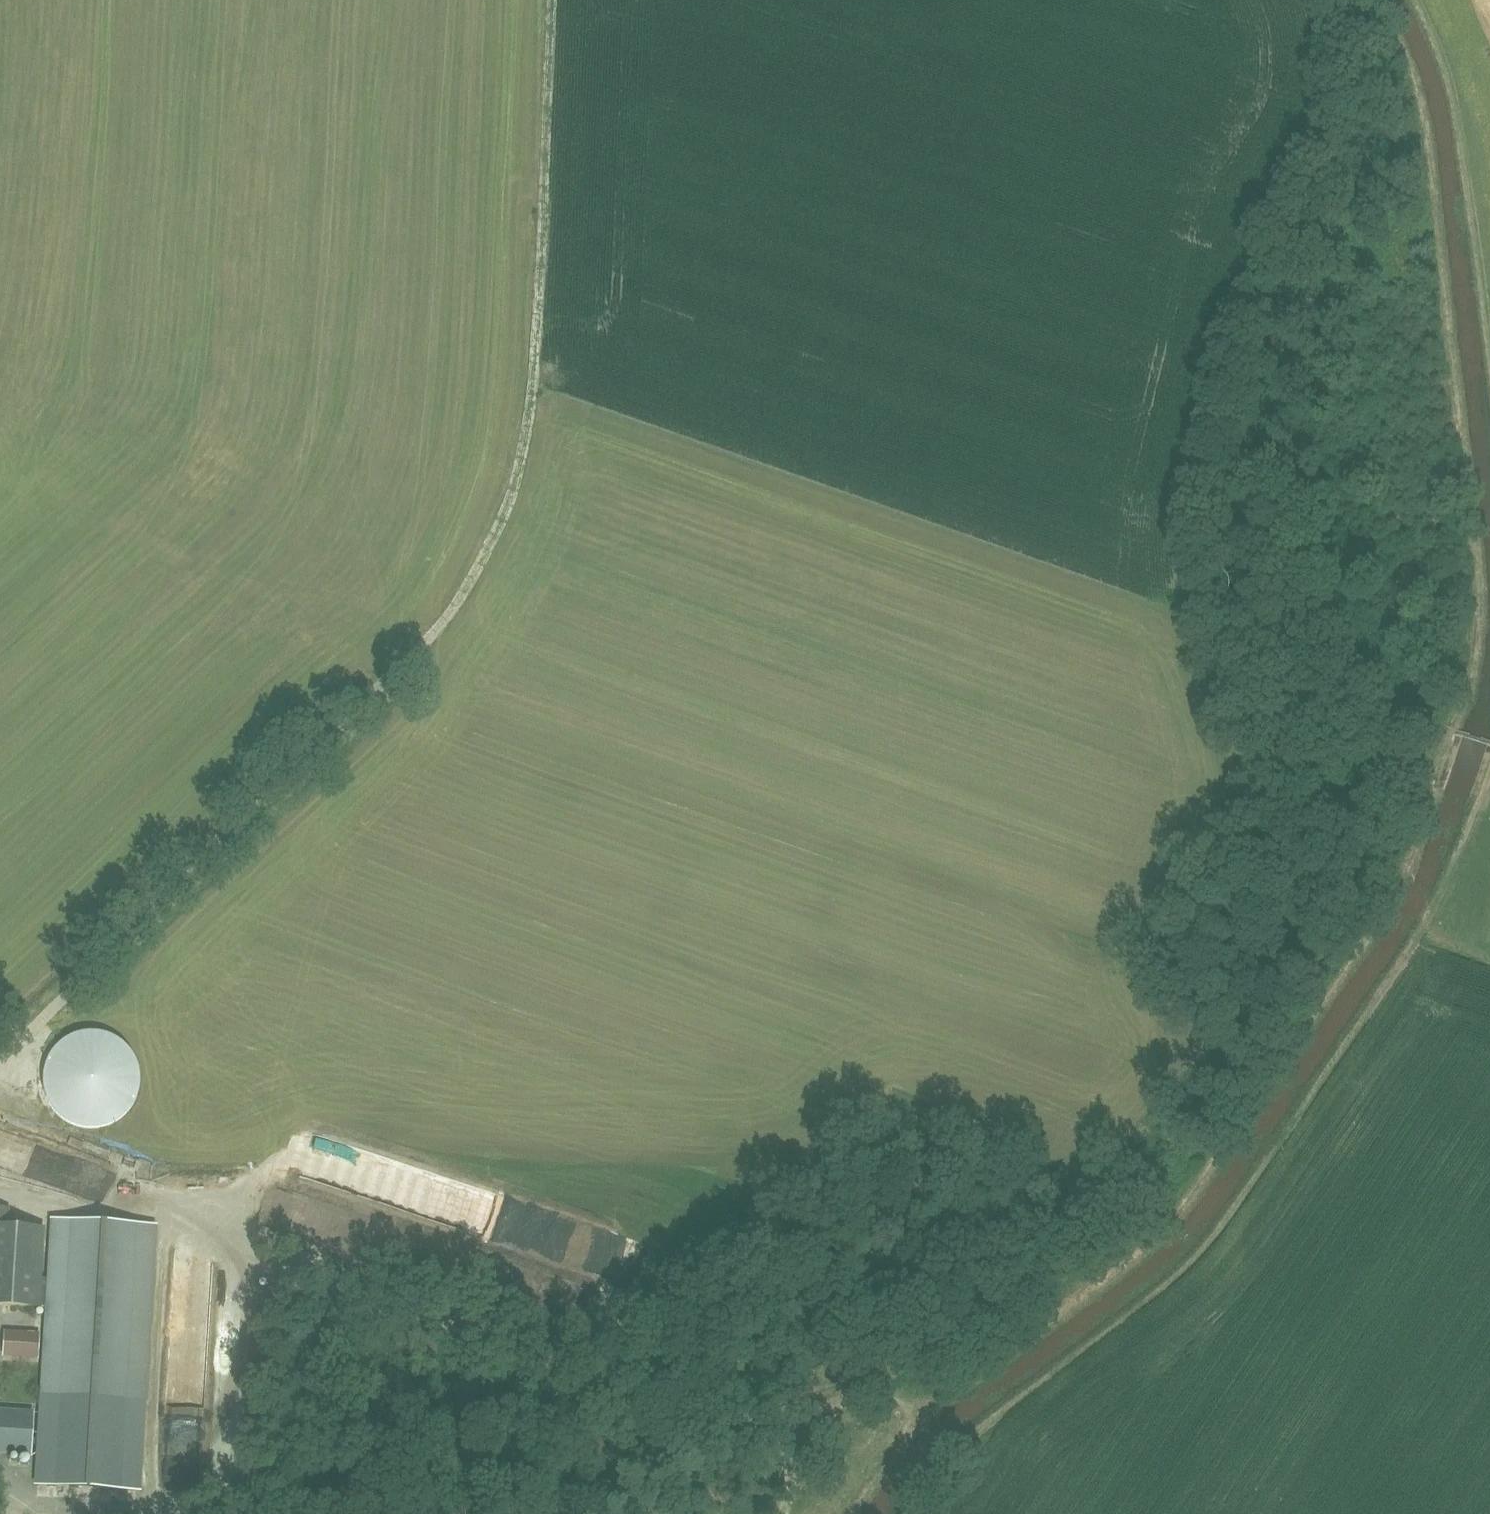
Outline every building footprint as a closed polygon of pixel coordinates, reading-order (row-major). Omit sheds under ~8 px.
[(41,1280),(9,1278),(11,1235),(5,1234),(6,1209),(0,1209),(0,1306),(47,1308),(38,1485),(137,1490),(154,1224),(55,1219),(52,1280),(41,1280)] [(37,1334),(3,1333),(2,1357),(36,1358),(37,1334)] [(176,1357),(174,1468),(205,1469),(208,1357),(176,1357)] [(30,1454),(32,1411),(0,1410),(0,1452),(30,1454)]
